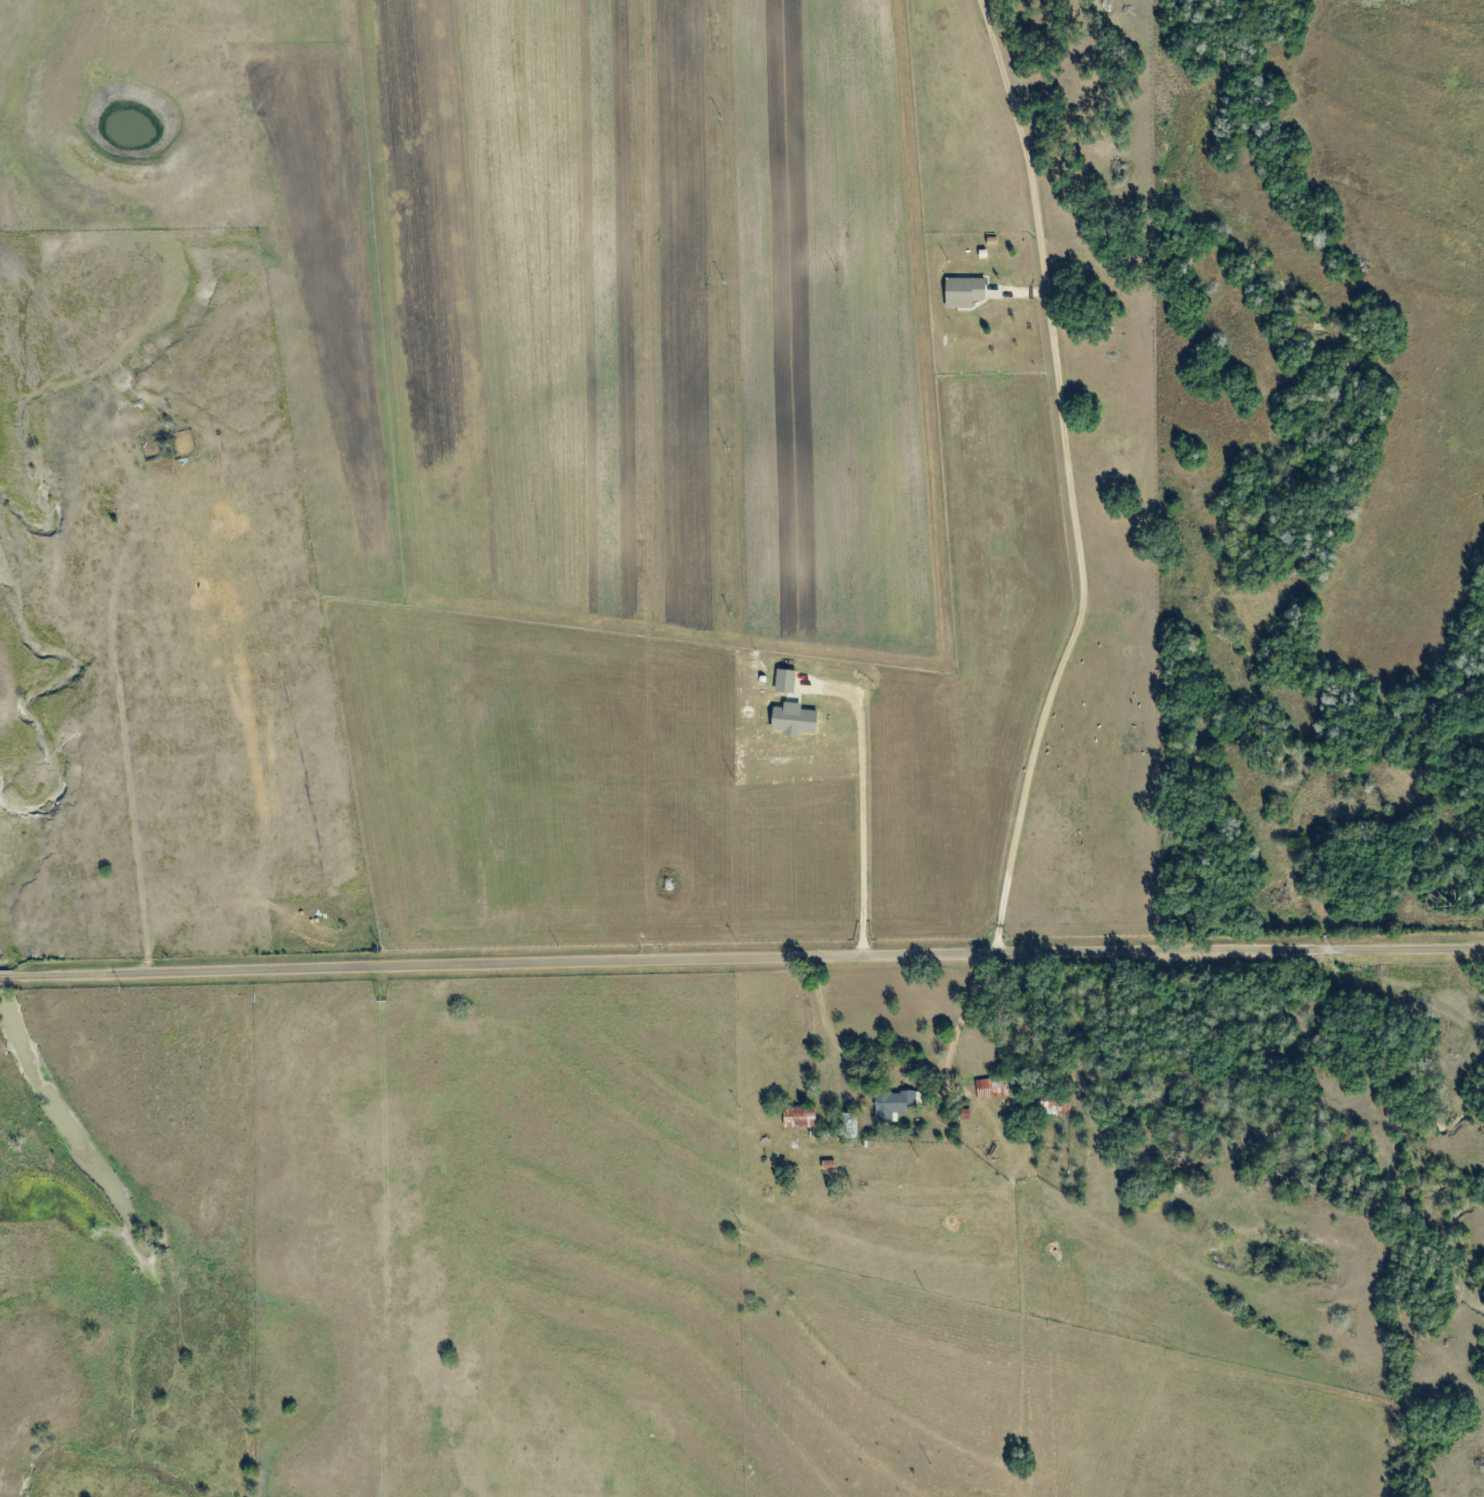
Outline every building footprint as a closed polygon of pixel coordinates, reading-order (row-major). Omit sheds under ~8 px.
[(972,308),(972,301),(985,301),(985,278),(945,279),(945,309),(972,308)] [(796,672),(777,669),(774,691),(793,694),(796,672)] [(771,730),(785,731),(785,734),(815,736),(817,711),(801,710),(801,704),(783,703),(783,708),(772,708),(771,730)] [(1009,1097),(1008,1078),(976,1080),(977,1099),(1009,1097)] [(915,1092),(875,1093),(876,1122),(892,1122),(892,1113),(907,1113),(907,1107),(915,1107),(915,1092)] [(783,1109),(783,1128),(816,1127),(816,1109),(783,1109)] [(968,1109),(959,1110),(960,1121),(970,1120),(968,1109)]
